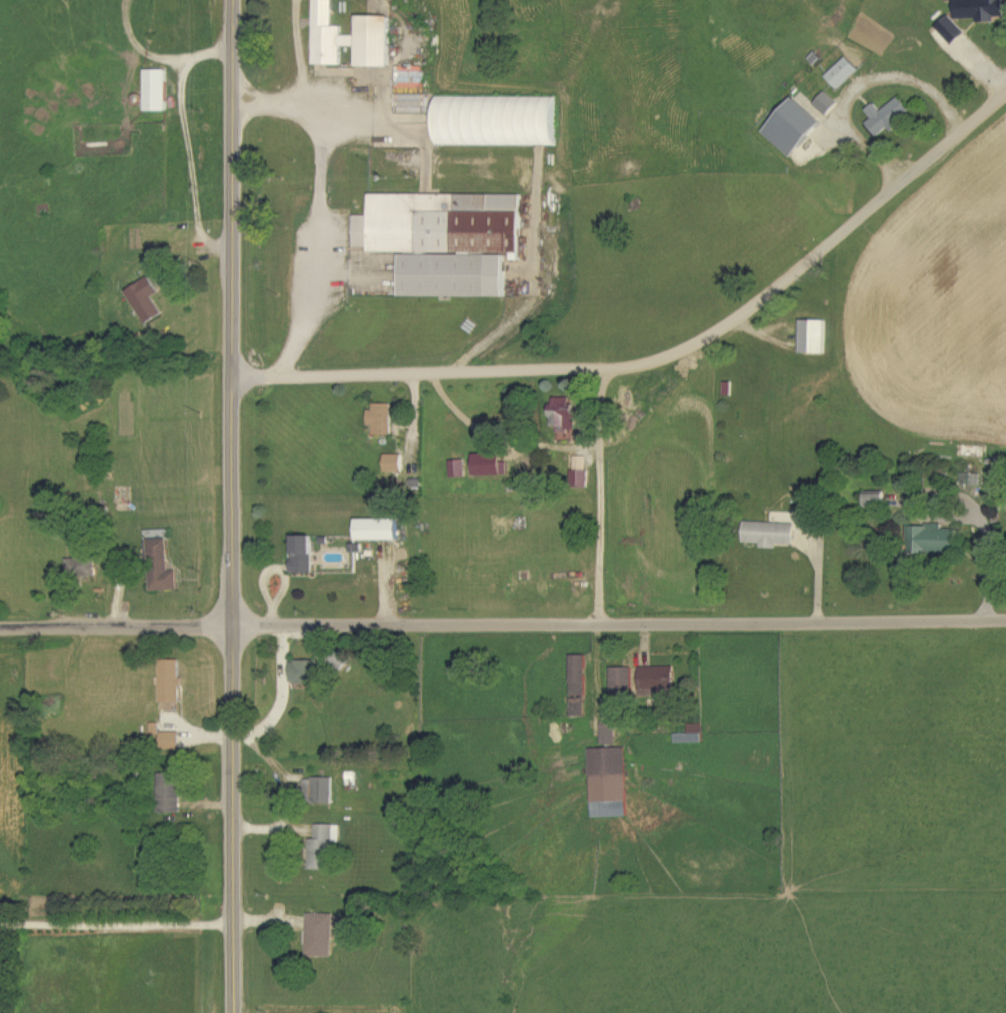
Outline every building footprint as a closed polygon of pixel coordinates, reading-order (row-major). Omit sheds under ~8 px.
[(343,65),(343,47),(359,47),(360,36),(343,36),(343,27),(334,27),(334,0),(316,0),(315,65),(343,65)] [(958,20),(978,19),(978,24),(997,23),(997,16),(1005,16),(1005,0),(957,0),(958,20)] [(393,17),(360,16),(360,67),(392,67),(393,17)] [(937,29),(954,47),(967,35),(950,16),(937,29)] [(828,77),(840,90),(861,70),(849,57),(828,77)] [(397,113),(425,114),(426,68),(399,67),(397,113)] [(168,70),(147,71),(148,112),(169,112),(168,70)] [(840,103),(827,92),(816,105),(828,117),(840,103)] [(559,98),(440,98),(440,146),(559,146),(559,98)] [(793,158),(825,124),(797,98),(766,133),(793,158)] [(875,119),(869,123),(880,139),(899,124),(898,122),(911,112),(901,98),(883,112),(877,104),(868,111),(875,119)] [(404,297),(508,297),(508,254),(523,254),(523,195),(371,195),(371,217),(356,217),(356,248),(371,248),(371,254),(404,254),(404,297)] [(161,294),(153,279),(130,289),(146,325),(164,316),(155,297),(161,294)] [(803,354),(828,354),(828,321),(803,321),(803,354)] [(560,433),(578,433),(577,398),(554,399),(555,428),(560,427),(560,433)] [(394,405),(372,405),(372,426),(376,426),(376,436),(394,436),(394,405)] [(404,455),(387,456),(388,473),(405,472),(404,455)] [(477,477),(504,477),(504,456),(477,456),(477,477)] [(451,462),(454,479),(468,477),(466,460),(451,462)] [(963,487),(981,487),(982,475),(964,474),(963,487)] [(869,510),(888,509),(887,492),(868,492),(869,510)] [(401,541),(400,520),(359,521),(360,542),(401,541)] [(763,549),(778,549),(778,545),(796,546),(797,525),(747,523),(746,544),(763,545),(763,549)] [(910,527),(910,554),(954,555),(954,527),(910,527)] [(293,575),(314,576),(315,537),(294,537),(293,575)] [(170,540),(151,541),(151,591),(180,591),(180,572),(171,572),(170,540)] [(68,560),(68,578),(97,577),(96,559),(68,560)] [(589,717),(588,656),(572,657),(573,717),(589,717)] [(182,704),(181,661),(161,662),(162,704),(182,704)] [(320,663),(293,662),(292,685),(319,686),(320,663)] [(613,669),(614,696),(635,696),(634,668),(613,669)] [(676,695),(676,668),(642,668),(643,695),(676,695)] [(604,721),(603,745),(617,746),(618,722),(604,721)] [(152,736),(161,736),(161,724),(152,724),(152,736)] [(676,744),(704,744),(705,726),(690,725),(690,735),(676,735),(676,744)] [(162,733),(163,751),(181,750),(181,733),(162,733)] [(629,818),(627,749),(592,750),(594,819),(629,818)] [(160,780),(160,814),(182,813),(182,779),(160,780)] [(334,804),(334,780),(306,779),(306,803),(334,804)] [(312,841),(311,871),(334,871),(334,843),(341,843),(342,827),(317,826),(317,841),(312,841)] [(336,959),(336,915),(309,915),(308,958),(336,959)]
